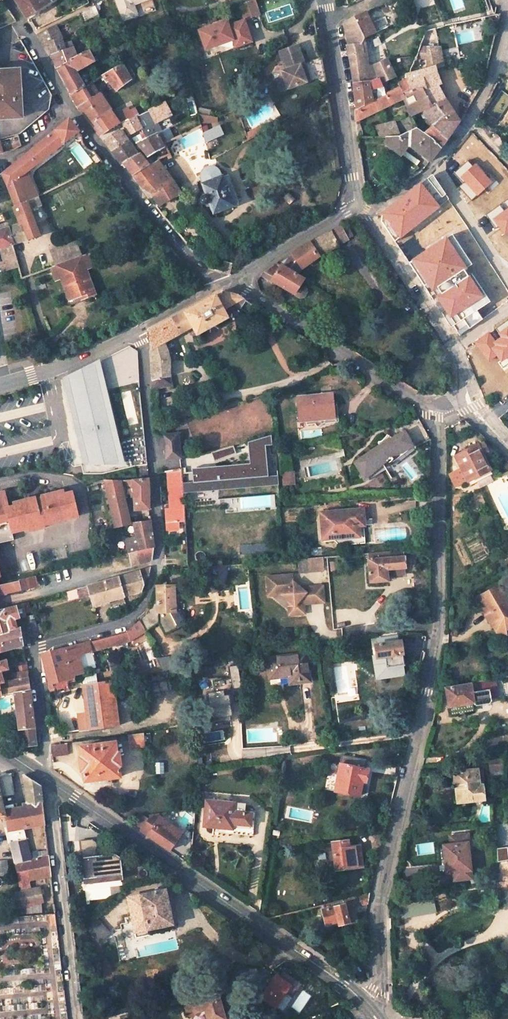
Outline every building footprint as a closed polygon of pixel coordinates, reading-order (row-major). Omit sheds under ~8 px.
[(48,0),(14,0),(24,15),(48,0)] [(124,18),(138,14),(134,4),(145,0),(118,0),(124,18)] [(255,0),(240,5),(244,18),(259,14),(255,0)] [(79,13),(83,22),(99,14),(95,6),(79,13)] [(383,22),(372,27),(365,10),(353,16),(362,37),(385,27),(393,23),(391,19),(383,22)] [(373,66),(369,68),(362,37),(353,16),(346,19),(343,25),(345,45),(343,46),(350,71),(352,82),(366,80),(381,77),(384,77),(394,75),(389,62),(374,69),(373,66)] [(233,39),(236,47),(252,42),(245,21),(229,26),(227,22),(199,31),(206,49),(233,39)] [(61,45),(59,37),(55,26),(36,34),(42,46),(47,44),(49,53),(50,55),(62,49),(61,45)] [(65,40),(66,43),(61,45),(62,49),(50,55),(55,67),(56,67),(78,56),(75,52),(68,39),(65,40)] [(275,74),(279,87),(304,79),(298,62),(303,61),(302,59),(297,42),(278,48),(284,66),(280,67),(282,72),(275,74)] [(83,86),(75,70),(95,61),(96,59),(105,54),(101,44),(88,51),(86,52),(78,56),(56,67),(69,92),(83,86)] [(436,85),(439,84),(434,65),(441,63),(439,53),(437,45),(419,45),(415,56),(408,72),(403,74),(404,78),(409,89),(419,84),(432,104),(435,103),(444,99),(436,85)] [(86,52),(84,47),(75,52),(78,56),(86,52)] [(320,52),(302,59),(303,61),(307,76),(323,71),(320,52)] [(298,62),(304,79),(308,78),(307,76),(303,61),(298,62)] [(104,74),(115,90),(130,79),(121,64),(104,74)] [(19,117),(19,109),(23,109),(22,86),(18,86),(18,71),(0,72),(0,118),(19,117)] [(382,85),(381,77),(366,80),(368,88),(382,85)] [(354,119),(359,119),(404,97),(401,92),(409,89),(404,78),(396,83),(397,86),(384,92),(384,94),(371,101),(355,108),(353,109),(354,118),(354,119)] [(352,82),(355,108),(371,101),(368,88),(366,80),(352,82)] [(108,109),(91,81),(83,86),(69,92),(69,93),(76,106),(88,100),(98,115),(108,109)] [(411,115),(423,109),(431,124),(443,113),(435,103),(432,104),(419,84),(409,89),(401,92),(404,97),(411,115)] [(443,140),(457,120),(444,99),(435,103),(443,113),(431,124),(430,125),(443,140)] [(98,115),(88,100),(76,106),(98,136),(117,123),(111,114),(108,109),(98,115)] [(155,121),(169,114),(163,103),(149,109),(155,121)] [(137,114),(133,108),(120,113),(118,111),(111,114),(117,123),(137,114)] [(140,128),(141,132),(139,133),(142,139),(154,133),(156,132),(145,110),(137,114),(117,123),(117,124),(121,123),(127,134),(128,134),(140,128)] [(199,121),(214,122),(215,117),(197,114),(199,121)] [(0,174),(13,206),(25,201),(25,199),(35,194),(25,171),(78,131),(68,118),(0,174)] [(397,136),(393,121),(392,122),(375,125),(377,136),(397,136)] [(260,124),(247,131),(249,135),(262,128),(260,124)] [(443,140),(430,125),(423,132),(432,140),(437,147),(443,140)] [(218,126),(202,134),(205,143),(222,136),(218,126)] [(384,136),(383,142),(398,154),(400,152),(403,148),(406,144),(428,160),(437,147),(432,140),(423,132),(415,126),(397,136),(384,136)] [(121,131),(116,130),(102,140),(111,152),(128,140),(121,131)] [(158,140),(164,138),(160,130),(156,132),(154,133),(158,140)] [(141,149),(147,156),(161,146),(158,140),(154,133),(142,139),(135,141),(141,149)] [(20,139),(18,141),(17,134),(0,140),(0,152),(13,148),(21,143),(20,139)] [(136,153),(128,140),(111,152),(119,164),(122,162),(136,153)] [(418,158),(403,148),(400,152),(415,163),(418,158)] [(147,165),(138,151),(136,153),(122,162),(131,174),(132,175),(147,165)] [(158,205),(178,193),(168,176),(156,160),(147,165),(132,175),(142,188),(150,193),(158,205)] [(472,167),(468,162),(455,173),(464,183),(460,187),(471,201),(494,181),(478,163),(472,167)] [(234,196),(226,175),(221,177),(220,173),(217,171),(214,170),(211,169),(208,169),(206,170),(204,171),(202,174),(201,176),(200,178),(200,181),(200,183),(199,184),(202,192),(200,195),(199,197),(198,198),(195,199),(197,205),(201,204),(201,205),(203,206),(204,206),(206,206),(208,206),(210,214),(231,206),(229,199),(234,196)] [(384,216),(400,235),(447,198),(432,176),(384,216)] [(237,204),(234,196),(229,199),(231,206),(237,204)] [(10,243),(38,235),(26,203),(30,202),(28,198),(25,199),(25,201),(13,206),(20,223),(5,228),(10,243)] [(487,215),(496,228),(498,226),(504,235),(507,232),(507,200),(487,215)] [(5,269),(6,270),(17,266),(10,243),(5,228),(0,229),(0,270),(5,269)] [(293,253),(303,268),(321,255),(339,246),(330,231),(313,241),(293,253)] [(73,238),(46,248),(52,263),(79,253),(73,238)] [(447,239),(412,260),(432,291),(467,270),(447,239)] [(78,255),(56,264),(48,267),(52,279),(60,276),(69,297),(82,292),(84,296),(93,292),(78,255)] [(300,285),(304,280),(277,263),(263,271),(260,276),(300,299),(303,298),(306,293),(306,288),(300,285)] [(470,277),(436,298),(450,319),(484,298),(470,277)] [(169,390),(173,388),(169,378),(169,365),(166,353),(163,345),(190,329),(196,340),(227,324),(223,316),(234,310),(246,315),(254,308),(237,297),(222,293),(148,332),(151,391),(168,387),(169,390)] [(475,343),(488,362),(496,357),(500,363),(507,357),(507,321),(495,329),(500,337),(495,341),(490,333),(475,343)] [(123,383),(139,382),(137,349),(113,351),(115,380),(122,380),(123,383)] [(315,395),(295,396),(297,422),(334,418),(331,396),(315,397),(315,395)] [(116,422),(76,430),(84,464),(126,466),(116,422)] [(379,447),(353,463),(362,476),(381,463),(386,460),(390,464),(407,451),(406,449),(412,447),(405,433),(392,439),(379,447)] [(177,434),(163,436),(165,460),(179,459),(177,434)] [(277,481),(277,476),(267,477),(265,446),(271,446),(270,436),(247,443),(249,464),(191,469),(192,482),(193,490),(272,484),(272,485),(277,484),(277,481)] [(379,447),(392,439),(386,437),(378,444),(379,447)] [(476,447),(454,458),(458,465),(467,483),(489,471),(481,456),(486,453),(482,445),(477,447),(476,447)] [(462,486),(467,483),(458,465),(455,466),(457,471),(455,472),(456,475),(462,486)] [(284,468),(276,469),(277,476),(277,481),(285,480),(284,468)] [(168,472),(171,509),(166,510),(166,514),(184,513),(182,491),(182,483),(181,470),(168,472)] [(133,488),(134,511),(148,510),(147,479),(133,480),(133,488)] [(105,481),(104,481),(115,529),(130,525),(121,488),(119,481),(105,481)] [(192,482),(182,483),(182,491),(193,490),(192,482)] [(13,542),(11,534),(12,534),(11,531),(18,529),(19,532),(37,528),(43,527),(69,520),(68,517),(76,515),(72,494),(64,496),(57,498),(56,495),(41,499),(41,501),(35,502),(27,504),(27,502),(20,504),(20,507),(13,509),(8,510),(6,501),(5,495),(4,494),(0,495),(0,545),(13,542)] [(356,510),(321,513),(323,539),(358,537),(357,520),(363,519),(366,510),(356,510)] [(166,514),(167,531),(182,530),(181,522),(185,522),(184,513),(166,514)] [(133,525),(136,537),(125,539),(127,554),(153,548),(153,545),(150,522),(133,525)] [(127,554),(129,565),(151,560),(153,548),(127,554)] [(366,554),(369,583),(386,582),(386,577),(385,571),(404,569),(402,551),(366,554)] [(306,559),(307,569),(322,567),(321,558),(306,559)] [(307,569),(306,559),(298,560),(299,569),(307,569)] [(140,571),(141,579),(148,577),(149,569),(140,571)] [(140,571),(88,586),(89,587),(78,589),(79,598),(90,595),(93,606),(139,592),(143,584),(141,579),(140,571)] [(293,574),(268,576),(269,586),(277,585),(277,590),(283,590),(289,595),(296,600),(296,609),(306,608),(305,597),(307,593),(314,593),(312,580),(301,581),(294,575),(293,574)] [(26,589),(38,586),(36,577),(23,580),(26,589)] [(328,579),(312,580),(314,593),(330,591),(328,579)] [(26,589),(23,580),(0,585),(0,596),(26,589)] [(175,612),(174,587),(156,587),(149,608),(138,622),(139,624),(144,633),(157,625),(158,625),(157,613),(175,612)] [(489,624),(493,622),(497,629),(506,630),(507,629),(507,606),(497,587),(475,599),(489,624)] [(15,620),(25,617),(23,605),(0,611),(0,635),(17,630),(15,620)] [(158,625),(157,625),(164,636),(172,631),(170,628),(182,620),(176,611),(175,612),(157,613),(158,625)] [(37,636),(35,620),(26,621),(28,637),(37,636)] [(184,623),(182,620),(170,628),(172,631),(184,623)] [(139,624),(138,622),(130,628),(125,631),(128,643),(144,633),(139,624)] [(23,646),(20,629),(17,630),(0,635),(0,653),(23,646)] [(81,643),(82,645),(64,649),(73,682),(75,681),(74,676),(83,674),(81,665),(83,662),(82,654),(84,654),(128,643),(125,631),(123,632),(81,643)] [(376,640),(377,645),(398,642),(397,637),(376,640)] [(377,645),(375,645),(377,659),(385,657),(388,677),(404,674),(403,665),(404,665),(400,641),(398,642),(377,645)] [(73,682),(64,649),(46,654),(42,655),(51,692),(55,691),(56,695),(69,691),(67,683),(73,682)] [(306,654),(267,659),(270,679),(289,676),(291,684),(310,681),(306,654)] [(177,656),(155,659),(161,673),(179,670),(177,656)] [(388,677),(385,657),(377,659),(374,659),(377,679),(388,677)] [(25,662),(16,663),(18,673),(26,672),(25,662)] [(213,692),(207,693),(211,719),(231,716),(233,716),(229,695),(225,695),(224,691),(241,688),(238,665),(228,667),(230,677),(211,680),(213,692)] [(4,686),(1,679),(0,679),(0,698),(14,696),(14,695),(29,692),(26,672),(18,673),(12,674),(13,684),(4,686)] [(83,683),(83,685),(94,683),(93,675),(88,676),(83,683)] [(445,689),(448,707),(473,703),(475,702),(476,707),(489,704),(489,703),(488,701),(491,700),(490,693),(487,693),(485,684),(484,681),(467,684),(468,686),(445,689)] [(97,684),(103,728),(119,726),(113,682),(97,684)] [(83,687),(87,716),(81,716),(79,718),(80,731),(103,728),(97,684),(94,685),(94,683),(83,685),(83,687)] [(495,683),(485,684),(487,693),(490,693),(491,700),(488,701),(489,703),(498,701),(496,692),(495,683)] [(14,696),(19,744),(12,745),(18,749),(36,745),(29,692),(14,695),(14,696)] [(82,694),(70,696),(73,713),(85,711),(82,694)] [(128,735),(130,748),(145,746),(143,733),(128,735)] [(52,758),(68,756),(66,743),(52,745),(50,746),(52,758)] [(115,743),(80,747),(81,758),(79,759),(81,772),(83,771),(84,783),(120,778),(118,767),(120,766),(118,753),(117,753),(115,743)] [(342,756),(334,791),(359,796),(361,782),(365,783),(368,769),(364,768),(366,761),(342,756)] [(476,770),(454,773),(454,775),(453,775),(452,776),(452,777),(452,778),(452,784),(455,785),(457,803),(483,800),(482,786),(478,786),(476,770)] [(0,777),(0,818),(4,817),(9,839),(11,836),(11,831),(21,829),(16,809),(4,812),(0,797),(13,794),(10,775),(0,777)] [(24,777),(28,807),(41,803),(39,787),(24,777)] [(245,805),(206,801),(204,826),(226,828),(227,824),(250,826),(251,813),(244,812),(245,805)] [(16,809),(21,829),(22,829),(44,825),(41,803),(28,807),(16,809)] [(144,818),(136,829),(140,832),(147,821),(144,818)] [(140,832),(168,852),(181,834),(159,818),(149,820),(147,821),(140,832)] [(29,860),(27,854),(22,829),(21,829),(11,831),(11,836),(9,839),(14,864),(29,860)] [(466,835),(449,836),(450,845),(444,846),(447,873),(454,872),(454,880),(470,878),(466,845),(468,844),(466,835)] [(93,839),(80,841),(84,879),(121,875),(119,859),(115,856),(100,857),(98,844),(93,839)] [(347,841),(320,845),(321,854),(318,855),(319,860),(322,860),(325,875),(337,873),(336,872),(362,868),(359,847),(348,848),(347,841)] [(27,854),(29,860),(29,882),(45,878),(50,876),(47,851),(27,854)] [(19,884),(29,882),(29,860),(14,864),(19,884)] [(121,875),(84,879),(84,884),(122,880),(121,875)] [(21,893),(31,890),(29,882),(19,884),(21,893)] [(43,905),(39,888),(31,890),(21,893),(24,905),(24,909),(43,905)] [(165,890),(128,899),(134,922),(146,919),(149,930),(173,924),(165,890)] [(21,893),(13,894),(14,906),(24,905),(21,893)] [(348,923),(347,918),(351,917),(349,909),(366,905),(369,894),(319,907),(324,926),(337,923),(337,926),(348,923)] [(14,906),(9,906),(9,915),(25,914),(24,909),(24,905),(14,906)] [(99,914),(89,923),(99,934),(109,925),(99,914)] [(146,919),(134,922),(137,938),(150,935),(149,930),(146,919)] [(254,987),(246,999),(258,1008),(264,1000),(276,1007),(286,992),(293,997),(302,984),(283,972),(281,975),(279,978),(276,976),(264,994),(254,987)] [(218,995),(194,1002),(185,1005),(188,1015),(194,1018),(196,1012),(206,1009),(209,1018),(226,1018),(218,995)]
